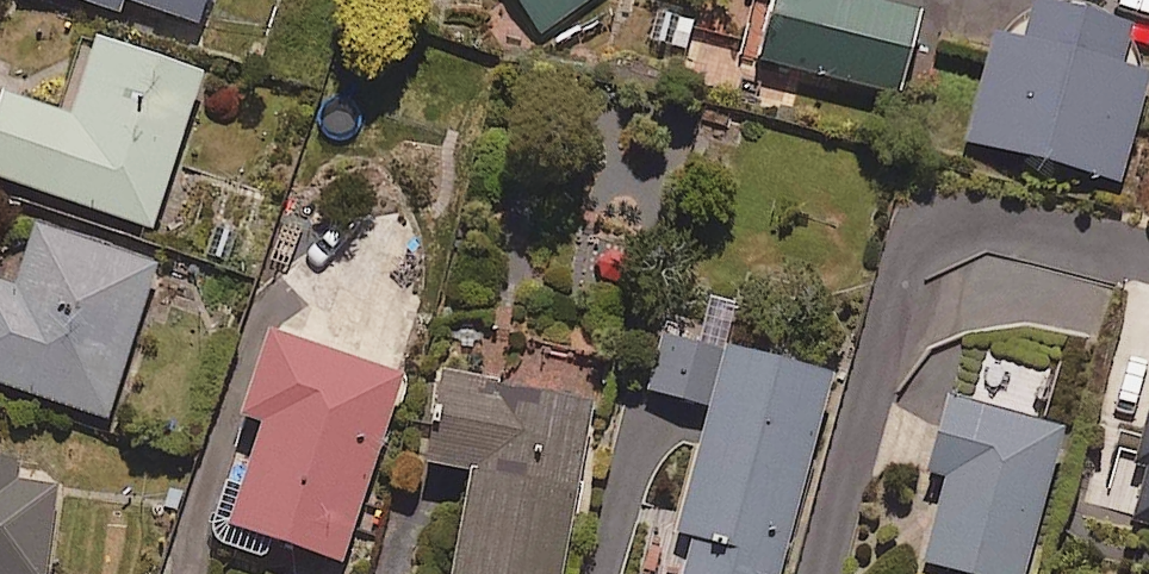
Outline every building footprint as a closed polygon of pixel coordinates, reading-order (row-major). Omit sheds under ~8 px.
[(121,19),(127,1),(199,24),(206,0),(61,0),(121,19)] [(540,38),(594,0),(513,0),(540,38)] [(904,100),(924,19),(849,0),(774,0),(758,63),(904,100)] [(1024,43),(994,35),(964,146),(1125,190),(1148,103),(1148,77),(1124,70),(1135,31),(1035,4),(1024,43)] [(3,98),(0,108),(0,187),(156,237),(207,76),(99,41),(73,120),(3,98)] [(15,288),(0,283),(0,384),(109,420),(160,269),(36,227),(15,288)] [(403,380),(268,338),(242,423),(262,430),(230,531),(345,566),(403,380)] [(685,573),(775,573),(825,384),(664,342),(650,393),(710,409),(677,536),(694,541),(685,573)] [(441,373),(424,462),(474,471),(455,573),(567,573),(599,403),(441,373)] [(952,398),(928,478),(947,484),(925,561),(972,573),(1026,573),(1068,431),(952,398)] [(1133,464),(1148,469),(1148,407),(1133,464)] [(59,491),(17,485),(20,468),(0,465),(0,573),(48,573),(59,491)] [(1136,523),(1148,527),(1148,476),(1136,523)]
